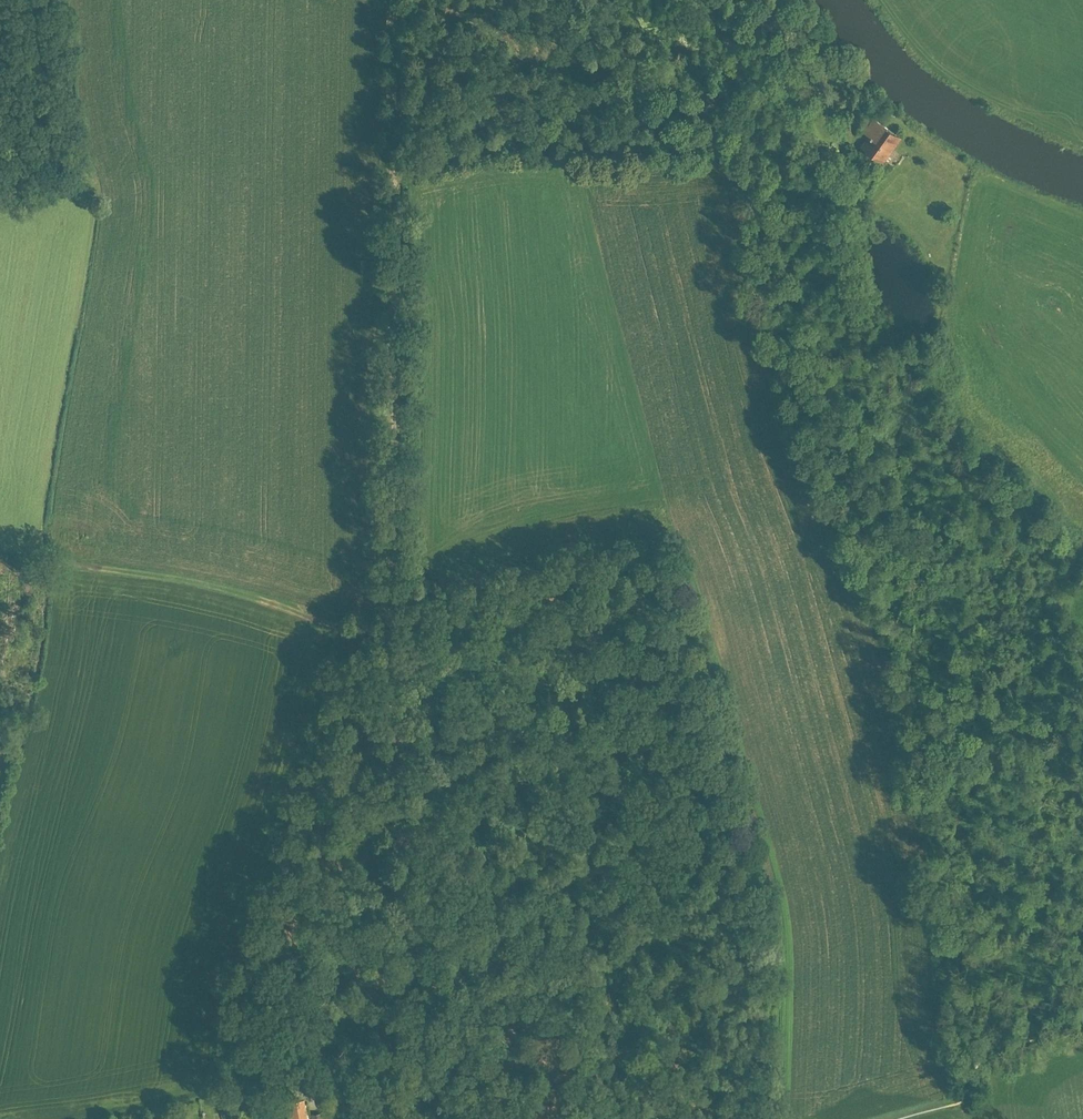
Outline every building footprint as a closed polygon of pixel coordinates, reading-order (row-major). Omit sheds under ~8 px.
[(869,117),(848,146),(881,169),(901,140),(869,117)] [(834,178),(835,199),(846,198),(845,178),(834,178)] [(288,1118),(305,1118),(303,1098),(286,1100),(288,1118)] [(311,1118),(329,1118),(328,1109),(310,1111),(311,1118)]
